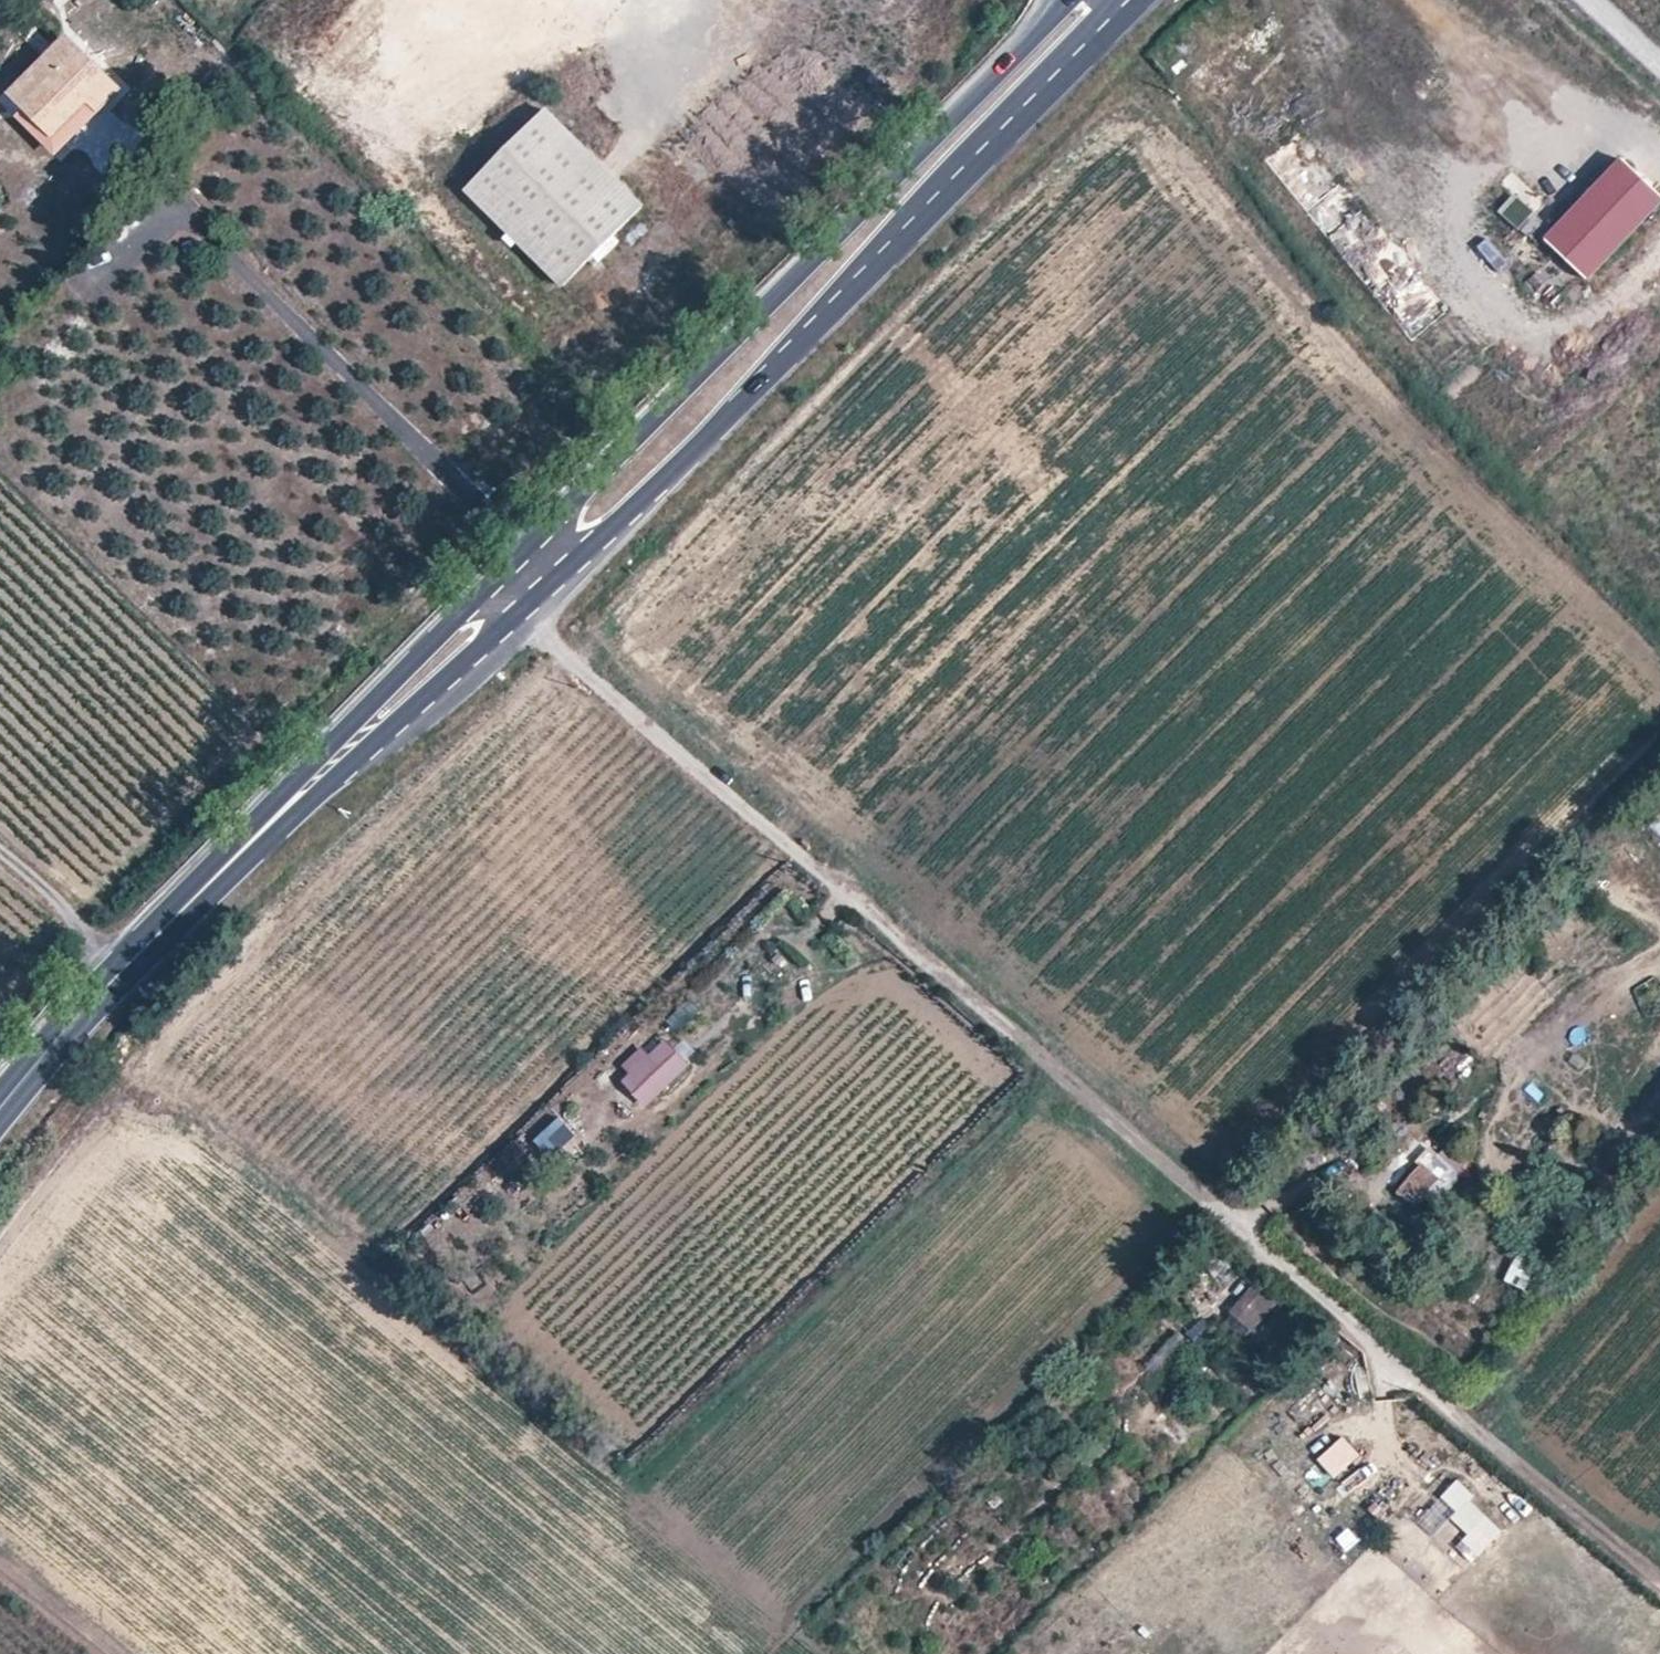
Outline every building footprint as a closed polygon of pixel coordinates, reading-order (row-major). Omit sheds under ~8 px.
[(22,0),(0,0),(0,22),(22,0)] [(94,114),(115,93),(63,43),(15,92),(29,109),(21,121),(56,153),(94,114)] [(606,170),(544,111),(466,192),(561,283),(639,202),(606,170)] [(1265,161),(1328,234),(1359,207),(1296,134),(1265,161)] [(1585,280),(1659,204),(1659,197),(1621,159),(1543,238),(1585,280)] [(1518,230),(1534,211),(1515,195),(1499,214),(1518,230)] [(676,1053),(663,1039),(624,1077),(637,1091),(651,1078),(664,1089),(689,1065),(676,1053)] [(1410,1180),(1426,1193),(1438,1178),(1424,1165),(1410,1180)] [(1414,1207),(1426,1193),(1410,1180),(1405,1186),(1399,1193),(1414,1207)] [(1209,1265),(1224,1248),(1211,1238),(1197,1255),(1209,1265)] [(1515,1258),(1503,1280),(1525,1292),(1537,1270),(1515,1258)] [(1244,1302),(1262,1318),(1275,1302),(1257,1287),(1249,1296),(1244,1302)] [(1254,1328),(1262,1318),(1244,1302),(1236,1312),(1254,1328)] [(1342,1436),(1316,1459),(1333,1479),(1360,1456),(1342,1436)] [(1453,1482),(1435,1501),(1487,1549),(1504,1530),(1453,1482)]
